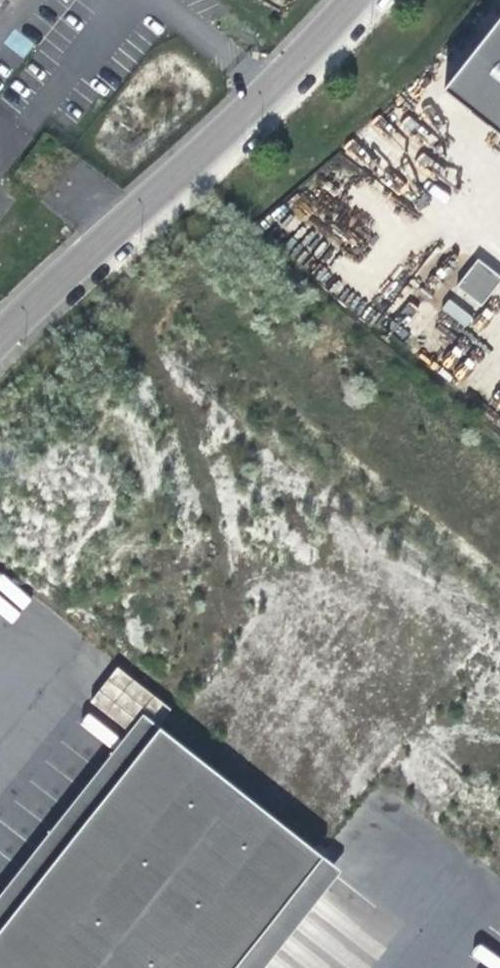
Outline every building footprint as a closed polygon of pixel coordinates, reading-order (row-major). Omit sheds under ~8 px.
[(10,0),(0,0),(0,13),(10,0)] [(13,28),(3,43),(24,58),(34,43),(13,28)] [(456,99),(499,135),(499,45),(456,99)] [(475,298),(495,273),(483,263),(462,288),(475,298)] [(467,326),(474,314),(447,299),(440,310),(467,326)] [(0,890),(0,934),(165,730),(140,713),(0,890)] [(86,715),(79,726),(111,745),(118,735),(86,715)] [(324,857),(165,730),(0,934),(0,967),(235,967),(324,857)] [(342,872),(324,857),(235,967),(266,967),(342,872)] [(473,957),(490,967),(499,967),(499,960),(479,947),(473,957)]
